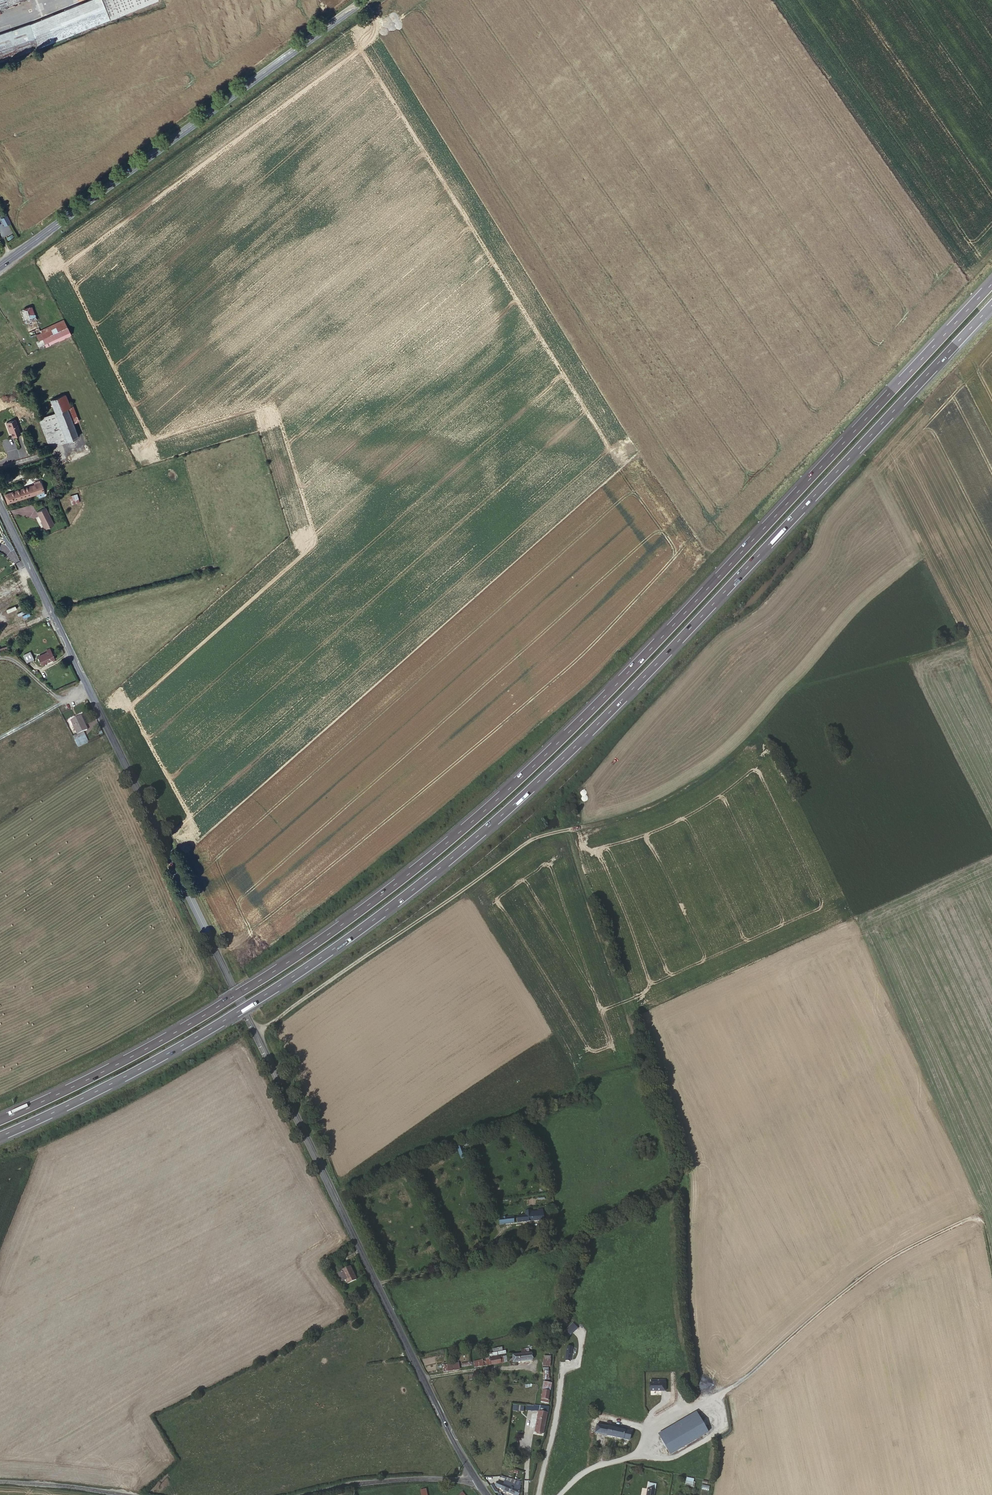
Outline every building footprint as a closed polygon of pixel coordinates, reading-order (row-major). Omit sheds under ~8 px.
[(39,47),(157,0),(88,0),(31,23),(0,34),(0,60),(39,47)] [(5,226),(11,223),(8,216),(2,220),(5,226)] [(21,311),(26,324),(37,320),(32,307),(21,311)] [(26,324),(29,332),(39,328),(37,320),(26,324)] [(40,340),(68,328),(64,320),(41,330),(39,328),(29,332),(31,336),(37,335),(40,340)] [(47,346),(71,335),(68,328),(40,340),(40,343),(44,341),(47,346)] [(67,409),(62,395),(49,399),(54,413),(65,442),(67,447),(78,442),(71,423),(67,409)] [(70,407),(67,409),(71,423),(75,421),(70,407)] [(38,419),(49,448),(65,442),(54,413),(38,419)] [(9,426),(13,435),(18,432),(13,419),(6,422),(8,427),(9,426)] [(38,483),(9,493),(12,501),(41,492),(43,496),(49,494),(44,479),(38,481),(38,483)] [(46,508),(37,512),(45,529),(54,525),(46,508)] [(47,652),(38,656),(42,663),(55,658),(50,647),(46,649),(47,652)] [(33,659),(30,652),(23,655),(26,662),(33,659)] [(79,735),(82,733),(88,729),(80,716),(70,721),(79,735)] [(72,739),(74,742),(80,739),(84,737),(82,733),(79,735),(72,739)] [(78,749),(84,746),(80,739),(74,742),(78,749)] [(461,1145),(456,1147),(460,1157),(466,1155),(461,1145)] [(473,1156),(477,1169),(483,1167),(479,1154),(473,1156)] [(518,1220),(541,1218),(540,1210),(536,1210),(536,1208),(525,1208),(525,1213),(517,1213),(518,1220)] [(497,1223),(512,1222),(511,1214),(496,1215),(497,1223)] [(618,1226),(600,1234),(602,1240),(621,1231),(618,1226)] [(357,1279),(351,1266),(342,1271),(338,1273),(342,1281),(346,1279),(349,1284),(357,1279)] [(569,1336),(578,1329),(573,1323),(564,1331),(569,1336)] [(515,1361),(534,1359),(533,1351),(527,1351),(527,1347),(521,1347),(521,1353),(515,1353),(515,1361)] [(491,1364),(491,1358),(449,1362),(449,1368),(460,1368),(491,1365),(491,1364)] [(653,1391),(664,1391),(665,1377),(653,1377),(653,1391)] [(695,1382),(699,1389),(707,1384),(704,1378),(695,1382)] [(538,1402),(545,1403),(545,1400),(546,1399),(548,1392),(540,1391),(539,1398),(538,1402)] [(648,1417),(671,1404),(664,1393),(641,1405),(648,1417)] [(540,1432),(543,1414),(536,1413),(533,1431),(540,1432)] [(705,1432),(696,1415),(658,1436),(668,1453),(705,1432)] [(595,1432),(628,1440),(631,1430),(597,1422),(595,1432)] [(686,1478),(685,1486),(693,1487),(694,1479),(686,1478)] [(503,1489),(519,1494),(522,1485),(506,1479),(503,1489)] [(646,1494),(655,1494),(655,1488),(647,1487),(646,1494)]
